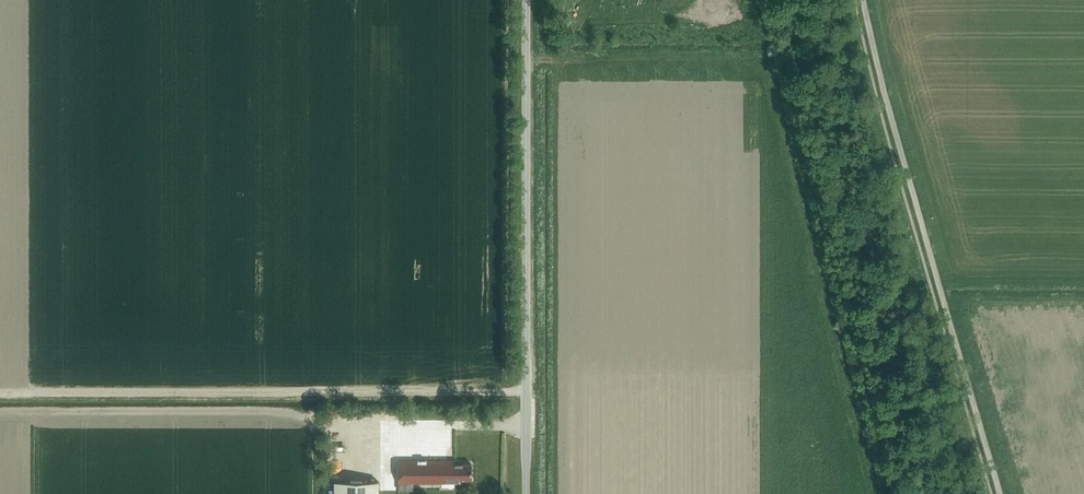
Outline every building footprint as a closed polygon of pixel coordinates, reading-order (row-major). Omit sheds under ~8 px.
[(471,479),(471,464),(456,464),(456,460),(398,460),(398,482),(460,482),(460,479),(471,479)] [(378,481),(334,481),(334,493),(378,493),(378,481)]
